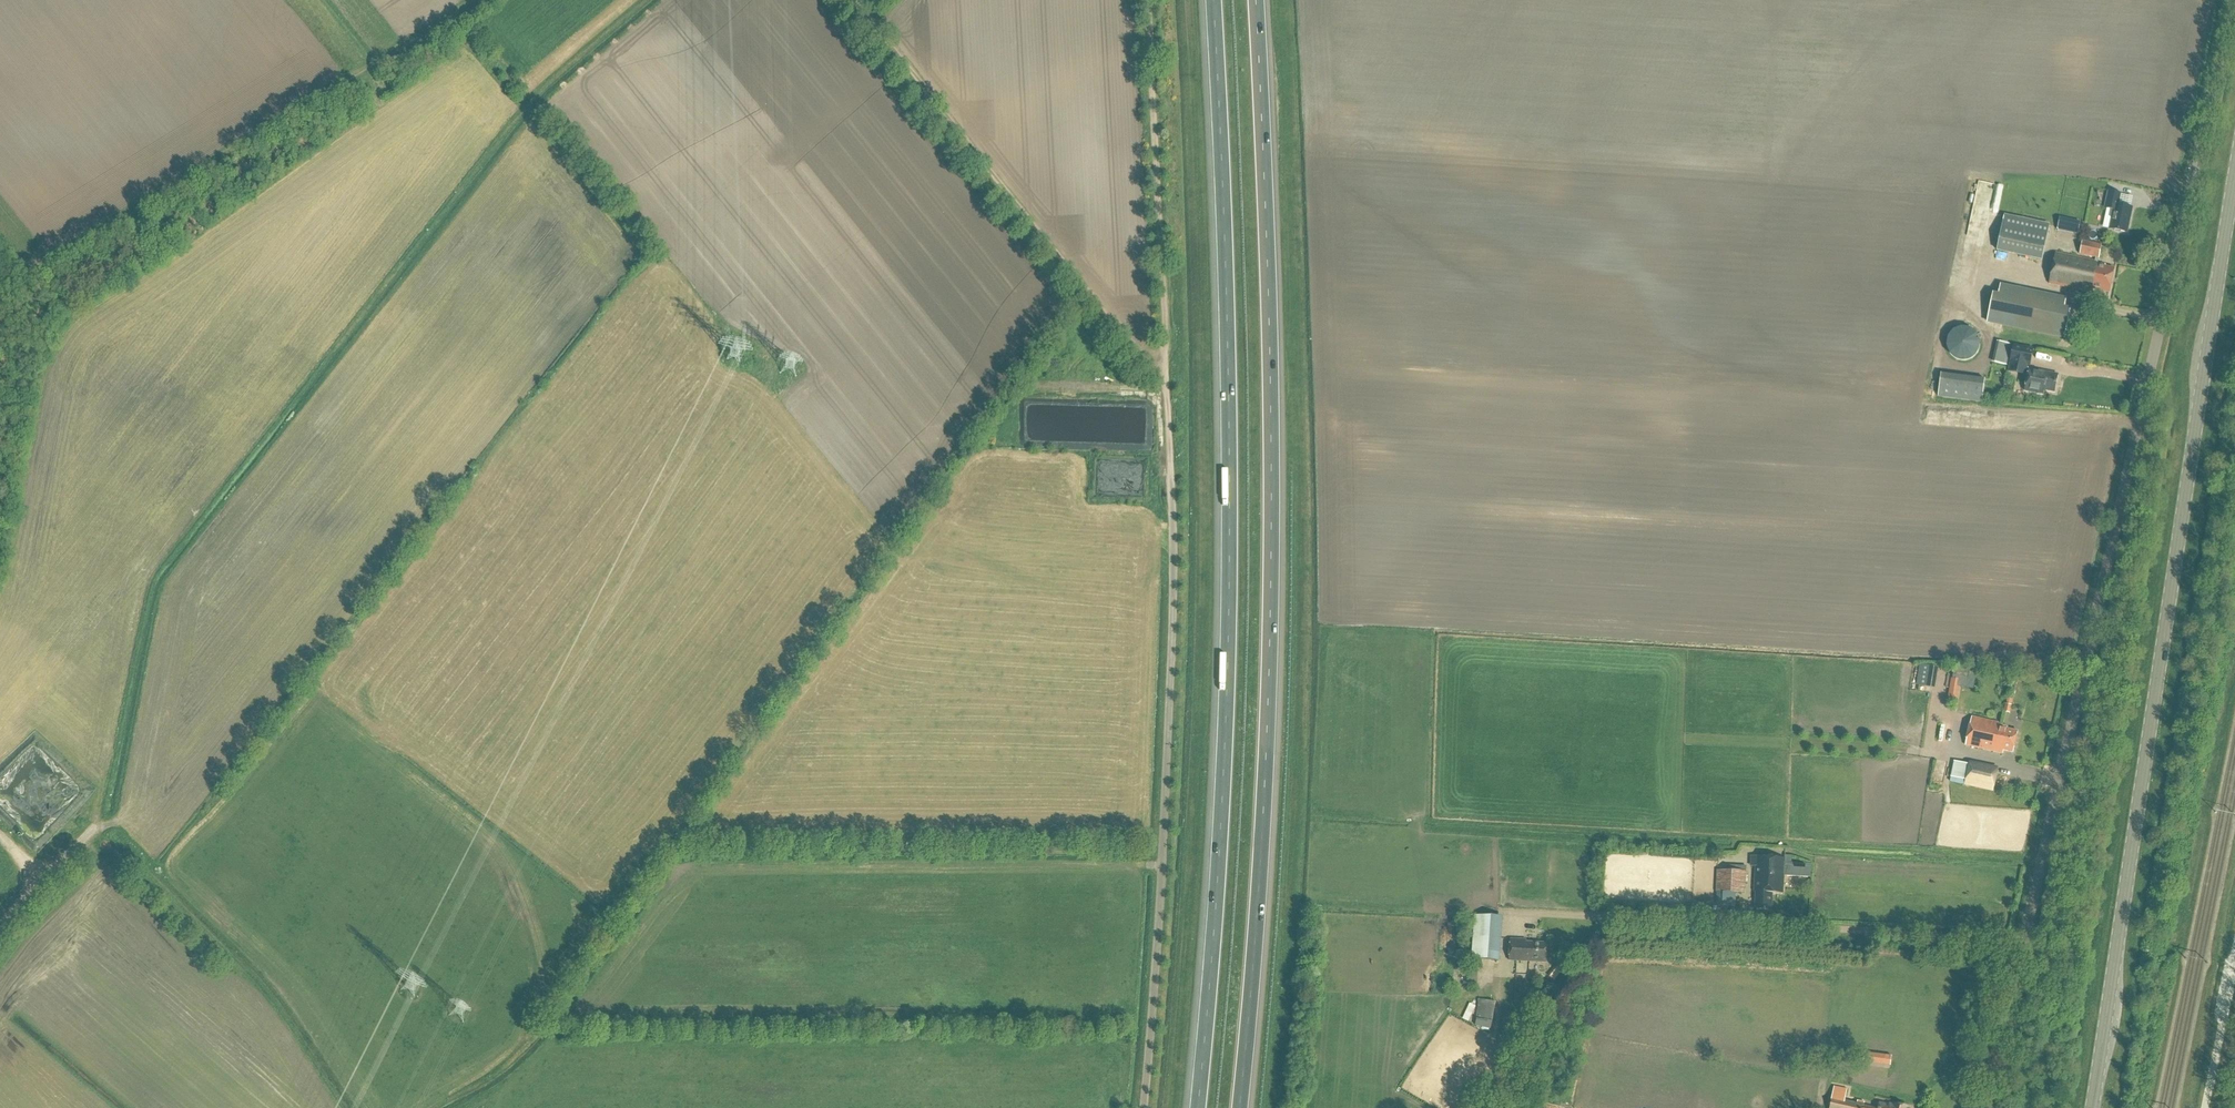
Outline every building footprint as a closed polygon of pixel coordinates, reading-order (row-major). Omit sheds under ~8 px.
[(2128,233),(2133,209),(2119,206),(2121,195),(2108,192),(2105,209),(2114,211),(2110,230),(2128,233)] [(2043,261),(2051,225),(2005,215),(1997,252),(2043,261)] [(2080,221),(2059,216),(2056,230),(2077,235),(2080,221)] [(2099,264),(2103,246),(2083,242),(2080,255),(2096,258),(2095,262),(2057,254),(2051,285),(2092,294),(2093,290),(2110,293),(2115,270),(2106,268),(2106,266),(2099,264)] [(2067,299),(2009,287),(2007,297),(1993,294),(1988,320),(2065,335),(2070,310),(2065,309),(2067,299)] [(1961,289),(1957,307),(1966,310),(1971,291),(1961,289)] [(1951,356),(1959,361),(1968,361),(1976,356),(1980,347),(1979,338),(1972,331),(1964,328),(1955,331),(1949,338),(1947,347),(1951,356)] [(2013,345),(2008,372),(2026,376),(2028,366),(2031,366),(2034,349),(2013,345)] [(2055,393),(2058,376),(2030,370),(2025,392),(2044,396),(2045,391),(2055,393)] [(1984,401),(1987,377),(1942,371),(1939,395),(1984,401)] [(1923,381),(1923,399),(1932,399),(1932,386),(1928,386),(1928,381),(1923,381)] [(1144,494),(1146,463),(1113,461),(1113,470),(1107,469),(1106,477),(1115,477),(1114,483),(1108,483),(1107,491),(1144,494)] [(1924,665),(1924,686),(1942,686),(1943,665),(1924,665)] [(1953,669),(1952,678),(1953,678),(1959,679),(1962,679),(1963,670),(1953,669)] [(1948,703),(1957,704),(1961,680),(1951,679),(1948,703)] [(1948,715),(1949,707),(1942,705),(1940,714),(1948,715)] [(2010,715),(2012,706),(2005,705),(2003,713),(2010,715)] [(2013,753),(2018,732),(2008,730),(2008,728),(2002,726),(2002,725),(1973,718),(1967,746),(2000,753),(2001,750),(2013,753)] [(21,769),(39,751),(54,766),(62,757),(42,738),(16,764),(21,769)] [(1948,773),(1950,761),(1940,759),(1938,772),(1948,773)] [(1965,780),(1964,786),(1993,791),(1998,768),(1969,762),(1969,764),(1965,780)] [(1756,858),(1754,892),(1757,892),(1756,910),(1772,911),(1773,893),(1784,894),(1785,876),(1808,878),(1808,864),(1785,863),(1786,859),(1756,858)] [(1717,892),(1745,893),(1746,871),(1718,869),(1717,892)] [(1442,937),(1454,937),(1454,920),(1443,920),(1442,937)] [(1481,957),(1501,958),(1502,934),(1506,934),(1506,924),(1492,924),(1491,936),(1482,936),(1481,957)] [(1546,962),(1547,943),(1526,942),(1526,939),(1510,939),(1509,961),(1546,962)] [(1984,964),(1986,958),(1974,955),(1973,962),(1984,964)] [(1528,977),(1528,981),(1517,981),(1516,993),(1534,993),(1534,977),(1528,977)] [(1494,1022),(1497,1002),(1480,1000),(1477,1019),(1494,1022)] [(1891,1067),(1892,1057),(1865,1054),(1864,1063),(1891,1067)] [(1845,1100),(1848,1090),(1835,1088),(1831,1107),(1909,1107),(1889,1103),(1889,1105),(1880,1103),(1879,1107),(1865,1105),(1865,1103),(1858,1101),(1858,1103),(1845,1100)]
